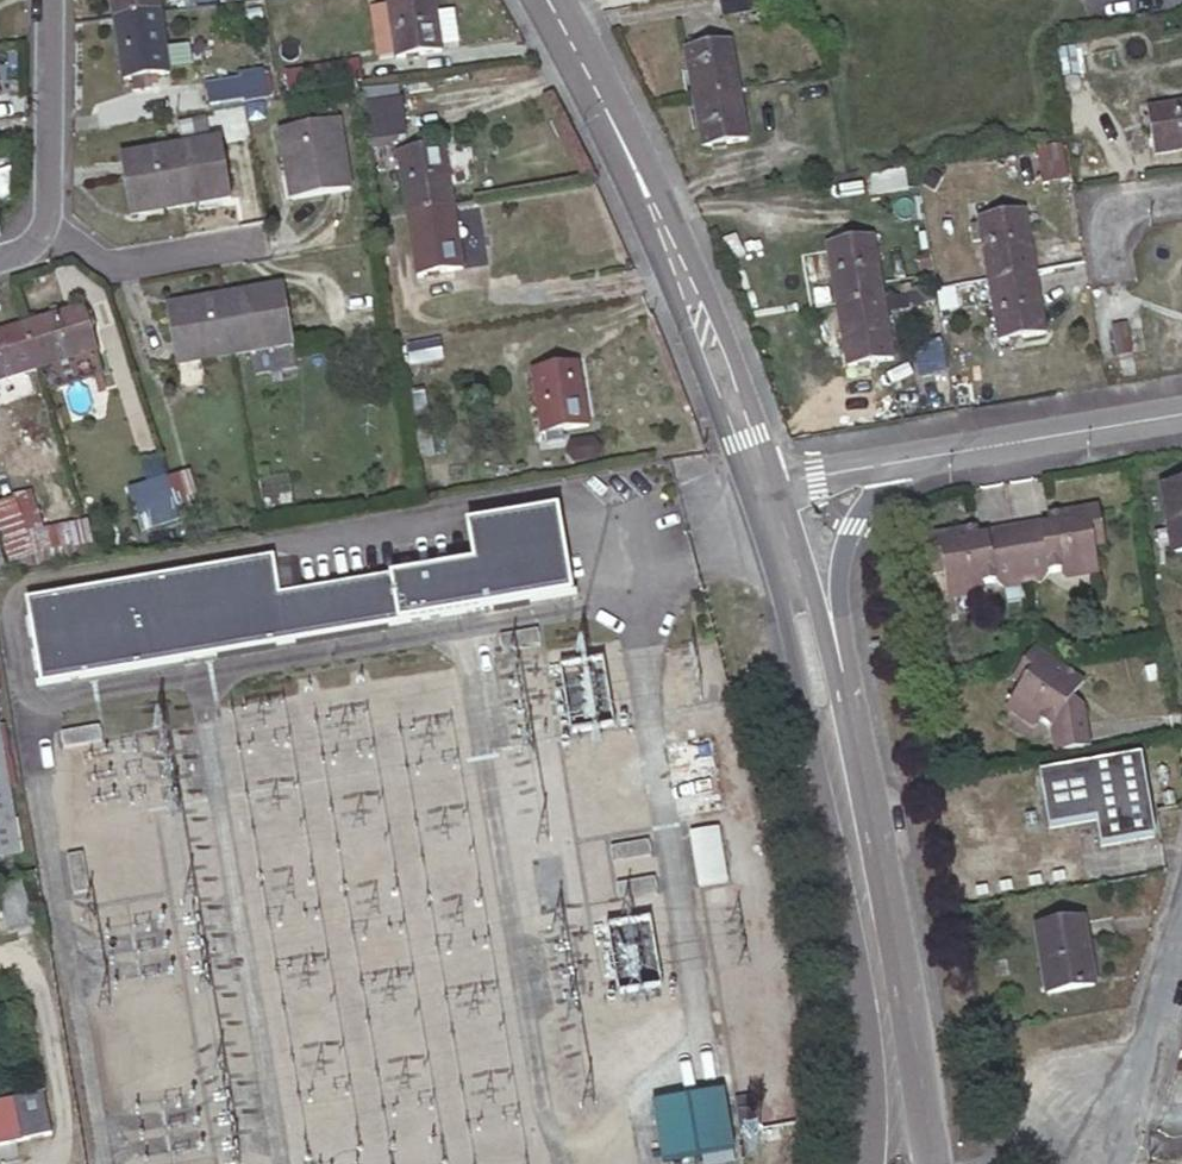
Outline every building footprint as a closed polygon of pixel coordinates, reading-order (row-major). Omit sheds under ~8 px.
[(114,16),(143,12),(160,9),(158,0),(112,0),(114,16)] [(442,40),(439,4),(439,0),(393,0),(398,53),(443,49),(442,40)] [(730,17),(750,13),(751,24),(791,16),(771,0),(727,0),(730,17)] [(458,1),(439,4),(442,40),(460,38),(458,1)] [(114,16),(124,80),(131,78),(133,89),(147,87),(146,76),(170,72),(160,9),(143,12),(114,16)] [(684,46),(693,96),(738,89),(729,38),(684,46)] [(360,58),(281,73),(284,92),(364,78),(360,58)] [(279,90),(277,72),(244,78),(247,96),(279,90)] [(404,91),(403,82),(365,85),(366,97),(404,91)] [(693,96),(701,146),(747,138),(738,89),(693,96)] [(405,98),(404,91),(366,97),(367,101),(405,98)] [(367,101),(369,135),(407,132),(405,98),(367,101)] [(1146,107),(1154,153),(1181,148),(1181,101),(1146,107)] [(281,131),(293,200),(352,189),(340,120),(281,131)] [(185,209),(232,200),(222,140),(172,150),(185,209)] [(396,150),(406,210),(453,203),(442,142),(396,150)] [(1062,143),(1039,147),(1044,182),(1068,178),(1062,143)] [(133,218),(185,209),(172,150),(123,159),(133,218)] [(406,210),(417,275),(464,267),(453,203),(406,210)] [(977,214),(987,277),(1032,270),(1022,207),(977,214)] [(827,240),(836,301),(881,294),(872,232),(827,240)] [(987,277),(997,339),(1042,331),(1032,270),(987,277)] [(238,357),(295,347),(286,289),(229,299),(238,357)] [(836,301),(846,364),(891,356),(881,294),(836,301)] [(180,367),(238,357),(229,299),(171,309),(180,367)] [(39,367),(99,348),(86,304),(25,323),(39,367)] [(39,367),(25,323),(0,330),(0,379),(39,367)] [(530,368),(541,431),(587,423),(576,360),(530,368)] [(149,483),(159,515),(177,510),(167,477),(149,483)] [(1172,552),(1181,550),(1181,482),(1162,485),(1172,552)] [(944,549),(946,566),(950,590),(974,586),(972,578),(983,576),(1003,586),(1045,578),(1060,562),(1071,561),(1072,569),(1098,566),(1094,542),(1091,525),(1102,524),(1099,503),(1050,512),(1051,522),(981,533),(978,523),(929,531),(932,551),(944,549)] [(23,601),(38,687),(570,593),(555,508),(466,523),(467,531),(472,560),(305,589),(274,595),(268,558),(23,601)] [(1105,541),(1102,524),(1091,525),(1094,542),(1105,541)] [(12,571),(0,536),(0,574),(1,574),(12,571)] [(935,568),(946,566),(944,549),(932,551),(935,568)] [(499,636),(502,652),(538,646),(535,629),(499,636)] [(1036,666),(1011,700),(1052,728),(1055,753),(1090,746),(1082,704),(1066,693),(1080,672),(1039,645),(1028,661),(1036,666)] [(612,734),(608,664),(565,666),(569,736),(612,734)] [(99,725),(60,732),(62,747),(102,740),(99,725)] [(1040,777),(1050,830),(1097,821),(1101,844),(1154,834),(1141,758),(1040,777)] [(8,849),(0,801),(0,850),(8,849)] [(719,834),(695,838),(703,887),(727,883),(719,834)] [(651,855),(648,840),(609,847),(611,861),(651,855)] [(83,852),(67,855),(74,893),(90,890),(83,852)] [(655,877),(615,884),(618,899),(658,892),(655,877)] [(1037,925),(1047,991),(1094,983),(1083,917),(1037,925)] [(616,989),(660,988),(659,925),(615,925),(616,989)] [(659,1111),(669,1163),(710,1163),(741,1159),(730,1099),(659,1111)]
